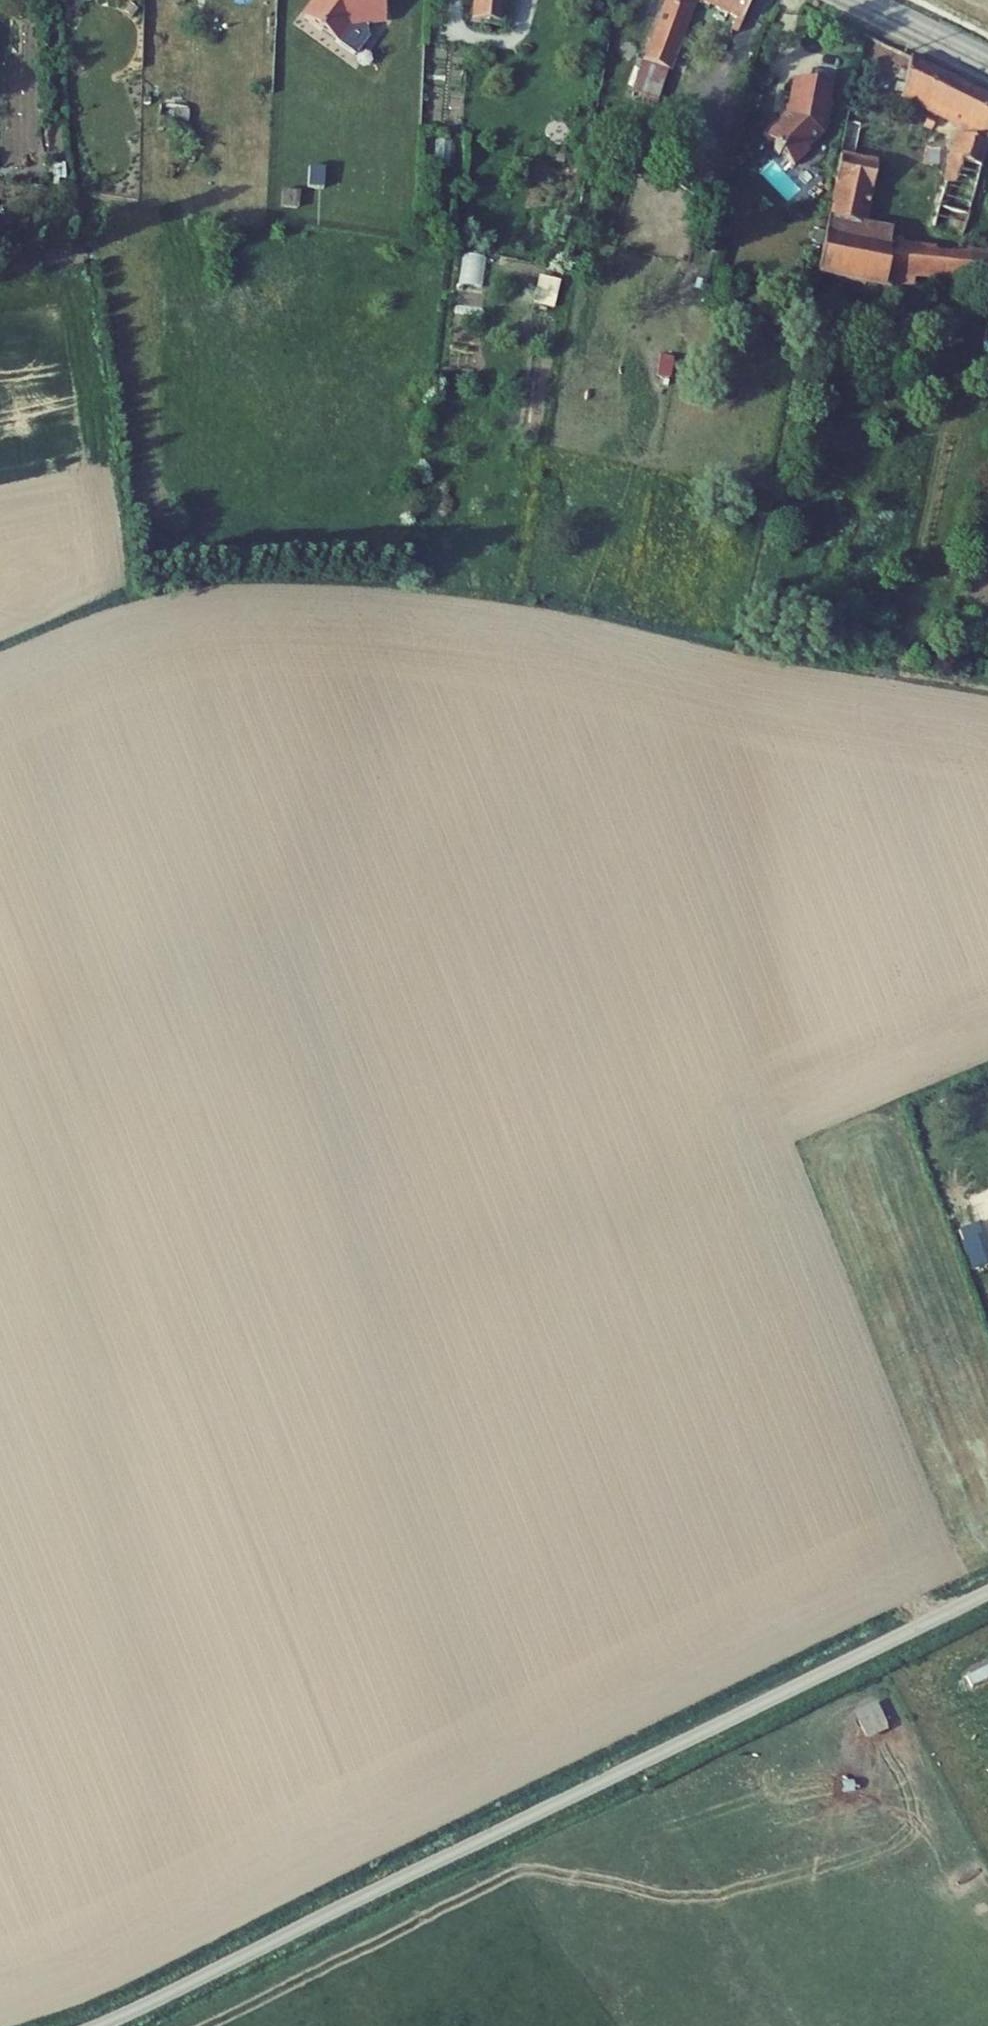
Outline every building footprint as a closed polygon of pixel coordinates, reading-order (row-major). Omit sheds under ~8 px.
[(352,12),(351,0),(279,0),(270,10),(301,35),(314,18),(328,16),(333,20),(344,18),(349,12),(352,12)] [(443,9),(473,14),(474,0),(444,0),(443,9)] [(612,52),(637,64),(659,0),(630,0),(612,52)] [(707,14),(713,0),(673,0),(707,14)] [(931,119),(904,216),(932,224),(969,94),(876,48),(867,89),(931,119)] [(797,77),(761,70),(754,103),(748,109),(745,106),(729,122),(761,154),(777,138),(774,136),(789,121),(791,122),(796,101),(792,101),(794,93),(797,77)] [(899,114),(895,120),(902,124),(906,118),(899,114)] [(807,143),(783,272),(845,280),(848,265),(879,269),(902,272),(935,276),(951,278),(948,293),(979,298),(981,280),(984,252),(953,249),(870,241),(872,232),(858,230),(860,220),(832,215),(843,153),(807,143)] [(981,280),(987,281),(987,237),(955,234),(953,249),(984,252),(981,280)] [(848,265),(845,280),(877,285),(879,269),(848,265)] [(902,272),(900,287),(932,291),(935,276),(902,272)] [(865,1740),(888,1729),(876,1703),(853,1714),(865,1740)]
